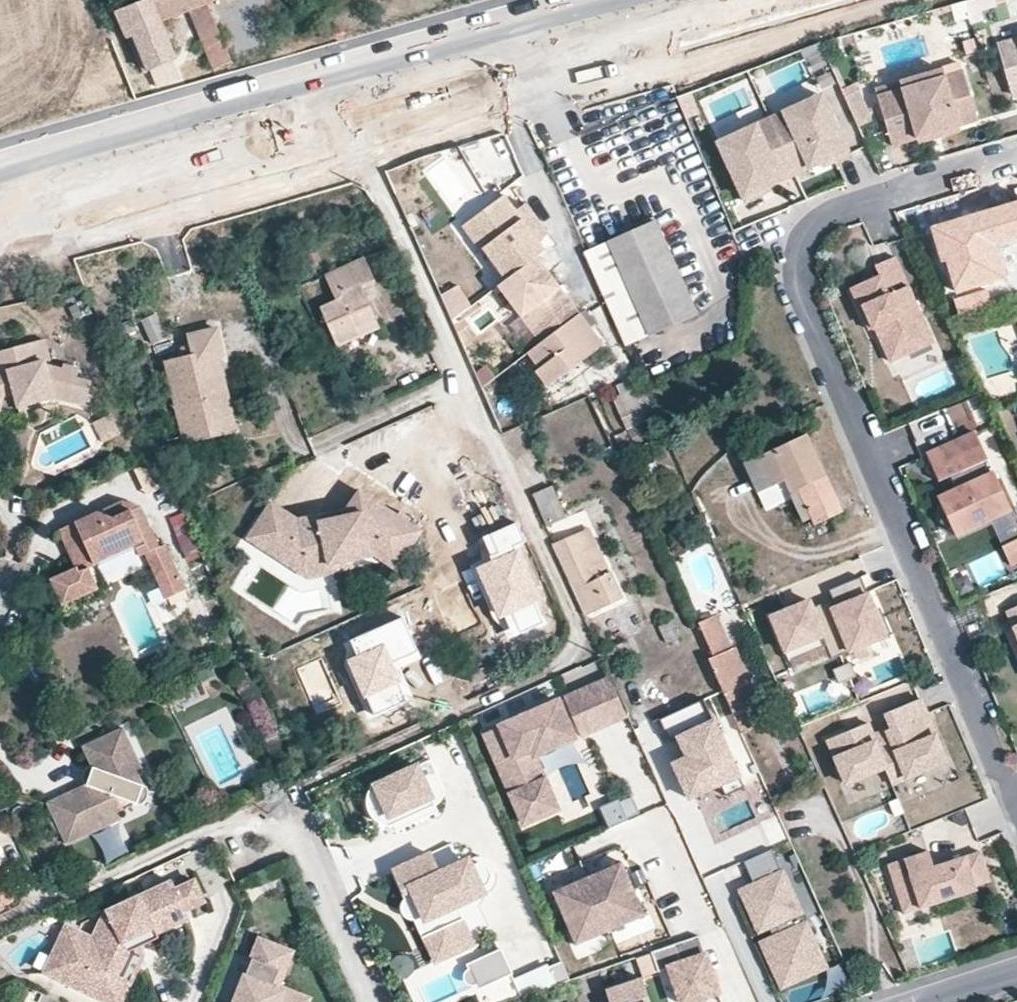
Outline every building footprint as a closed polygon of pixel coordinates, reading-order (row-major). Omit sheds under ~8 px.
[(115,11),(142,71),(150,68),(172,59),(157,21),(188,9),(212,68),(232,59),(207,2),(212,0),(145,0),(115,11)] [(998,46),(1002,60),(1016,56),(1016,41),(998,46)] [(1002,60),(1012,94),(1016,92),(1016,56),(1002,60)] [(941,68),(944,78),(948,92),(968,85),(961,63),(941,68)] [(944,78),(941,68),(899,80),(901,90),(944,78)] [(948,92),(944,78),(901,90),(878,97),(883,113),(894,146),(918,139),(916,131),(935,125),(937,132),(978,120),(968,85),(948,92)] [(789,126),(826,108),(820,94),(783,111),(789,126)] [(848,155),(826,108),(789,126),(783,111),(768,118),(794,174),(821,161),(829,157),(832,162),(848,155)] [(894,146),(883,113),(854,121),(869,154),(894,146)] [(759,139),(723,156),(744,203),(760,195),(758,191),(766,187),(794,174),(768,118),(753,125),(759,139)] [(716,142),(723,156),(759,139),(753,125),(716,142)] [(937,132),(935,125),(916,131),(918,139),(937,132)] [(832,162),(829,157),(821,161),(824,166),(832,162)] [(766,187),(758,191),(760,195),(768,192),(766,187)] [(518,193),(508,201),(531,233),(542,225),(518,193)] [(508,201),(480,222),(498,246),(493,251),(502,263),(497,267),(509,283),(540,261),(548,255),(531,233),(508,201)] [(1016,242),(1016,215),(1016,209),(1001,213),(1009,240),(1010,244),(1016,242)] [(933,229),(940,260),(947,258),(956,288),(991,280),(986,257),(993,255),(990,245),(1009,240),(1001,213),(1000,210),(978,216),(979,221),(961,226),(959,222),(933,229)] [(959,222),(961,226),(979,221),(978,216),(959,222)] [(498,246),(480,222),(466,232),(485,256),(493,251),(498,246)] [(699,316),(657,224),(587,256),(628,347),(699,316)] [(502,263),(493,251),(485,256),(477,263),(498,292),(502,289),(509,283),(497,267),(502,263)] [(991,280),(1000,277),(993,255),(986,257),(991,280)] [(889,361),(906,354),(911,340),(928,334),(894,256),(846,277),(864,320),(875,315),(878,322),(873,324),(889,361)] [(362,336),(359,326),(376,319),(362,286),(375,280),(367,260),(326,276),(337,302),(321,308),(338,346),(362,336)] [(509,283),(502,289),(514,306),(518,303),(528,317),(534,313),(553,338),(564,330),(581,317),(566,297),(558,303),(554,297),(562,291),(540,261),(509,283)] [(460,287),(443,296),(454,321),(472,308),(460,287)] [(562,291),(554,297),(558,303),(566,297),(562,291)] [(518,303),(514,306),(543,345),(553,338),(534,313),(528,317),(518,303)] [(156,314),(142,320),(153,342),(167,337),(156,314)] [(543,345),(531,354),(543,370),(539,374),(550,389),(569,375),(566,370),(571,366),(575,371),(580,367),(605,349),(581,317),(564,330),(553,338),(543,345)] [(138,330),(132,319),(114,327),(119,338),(138,330)] [(359,326),(362,336),(380,328),(376,319),(359,326)] [(185,358),(169,362),(190,437),(215,429),(213,420),(235,415),(219,357),(225,354),(218,328),(189,335),(192,346),(195,355),(185,358)] [(928,334),(911,340),(906,354),(932,342),(928,334)] [(40,395),(37,389),(48,384),(51,391),(84,400),(90,377),(77,373),(79,365),(62,358),(62,363),(45,357),(44,351),(46,347),(43,336),(0,346),(0,413),(2,413),(3,401),(16,396),(23,410),(43,401),(40,395)] [(195,355),(192,346),(183,349),(185,358),(195,355)] [(543,370),(531,354),(519,363),(531,379),(539,374),(543,370)] [(566,370),(569,375),(575,371),(571,366),(566,370)] [(498,379),(488,367),(477,374),(484,389),(498,379)] [(655,411),(636,369),(615,379),(620,390),(612,393),(629,431),(658,418),(655,411)] [(342,383),(349,397),(361,392),(354,377),(342,383)] [(51,391),(48,384),(37,389),(40,395),(51,391)] [(190,437),(192,442),(238,428),(235,415),(213,420),(215,429),(190,437)] [(1008,511),(976,434),(926,454),(938,482),(949,477),(959,473),(964,487),(955,491),(937,499),(952,534),(1008,511)] [(843,513),(805,435),(766,453),(745,463),(758,494),(784,483),(790,495),(800,490),(813,518),(817,525),(843,513)] [(766,453),(762,443),(738,453),(742,464),(745,463),(766,453)] [(160,455),(136,466),(146,490),(171,479),(160,455)] [(964,487),(959,473),(949,477),(955,491),(964,487)] [(790,495),(784,483),(758,494),(765,509),(792,497),(790,495)] [(547,525),(567,516),(554,486),(533,494),(536,499),(547,525)] [(347,505),(349,513),(364,510),(373,514),(380,503),(358,489),(347,505)] [(800,490),(790,495),(792,497),(804,523),(813,518),(800,490)] [(104,563),(101,556),(140,539),(143,546),(145,551),(161,543),(146,505),(125,497),(107,505),(105,509),(100,507),(99,511),(95,510),(60,524),(67,542),(71,540),(75,549),(70,550),(76,565),(52,576),(62,599),(92,587),(88,579),(94,576),(90,569),(104,563)] [(292,568),(303,553),(323,547),(309,515),(296,517),(270,500),(250,532),(275,548),(271,554),(292,568)] [(373,514),(364,510),(349,513),(347,505),(309,515),(323,547),(330,563),(350,558),(373,552),(375,545),(394,556),(404,540),(410,544),(419,530),(408,520),(411,515),(399,509),(396,511),(380,503),(373,514)] [(954,542),(990,526),(1011,518),(1008,511),(952,534),(954,542)] [(1011,518),(990,526),(1002,555),(1016,548),(1016,533),(1011,518)] [(589,528),(579,532),(599,577),(608,574),(603,563),(589,528)] [(271,554),(275,548),(250,532),(246,538),(271,554)] [(579,532),(555,543),(588,615),(621,599),(608,574),(599,577),(579,532)] [(143,546),(140,539),(101,556),(104,563),(143,546)] [(71,540),(67,542),(70,550),(75,549),(71,540)] [(404,540),(394,556),(375,545),(373,552),(395,568),(410,544),(404,540)] [(165,596),(185,586),(166,542),(161,543),(145,551),(165,596)] [(330,563),(323,547),(303,553),(292,568),(305,576),(332,569),(330,563)] [(1002,555),(1005,563),(1016,558),(1016,548),(1002,555)] [(521,550),(476,569),(497,620),(503,616),(514,638),(547,625),(543,615),(545,606),(521,550)] [(351,566),(350,558),(330,563),(332,569),(351,566)] [(1005,563),(1009,573),(1016,570),(1016,558),(1005,563)] [(833,599),(820,604),(841,656),(892,635),(884,616),(878,619),(861,577),(830,590),(833,599)] [(841,656),(820,604),(813,608),(810,601),(771,617),(789,661),(826,645),(832,659),(841,656)] [(1006,610),(1016,636),(1016,605),(1006,610)] [(750,683),(751,682),(735,648),(730,650),(715,616),(698,622),(714,657),(708,659),(724,695),(750,683)] [(388,662),(395,660),(418,650),(401,618),(348,641),(356,655),(345,659),(369,712),(403,698),(388,662)] [(667,644),(681,637),(673,621),(660,626),(667,644)] [(851,662),(834,669),(840,683),(857,676),(851,662)] [(611,676),(564,697),(580,733),(627,713),(611,676)] [(766,721),(750,683),(724,695),(741,733),(766,721)] [(947,763),(920,699),(886,713),(893,729),(888,730),(908,779),(947,763)] [(553,745),(574,736),(558,700),(485,732),(524,823),(557,808),(544,778),(538,781),(524,751),(550,739),(553,745)] [(743,790),(706,700),(661,718),(671,741),(680,737),(688,757),(674,762),(689,798),(720,785),(725,798),(743,790)] [(908,779),(888,730),(874,736),(869,723),(829,740),(847,784),(886,769),(892,785),(908,779)] [(122,817),(119,809),(136,802),(143,784),(137,768),(142,765),(126,727),(85,745),(94,766),(98,765),(103,768),(98,786),(92,788),(88,783),(49,800),(68,841),(122,817)] [(554,748),(553,745),(550,739),(524,751),(538,781),(544,778),(547,777),(537,756),(554,748)] [(449,798),(443,784),(432,757),(371,784),(369,788),(367,793),(367,802),(370,810),(375,818),(385,824),(388,825),(392,823),(395,830),(439,811),(436,804),(449,798)] [(94,766),(91,769),(88,773),(87,778),(88,783),(92,788),(98,786),(103,768),(98,765),(94,766)] [(147,785),(143,784),(136,802),(140,803),(148,794),(147,785)] [(920,807),(914,794),(906,798),(912,811),(920,807)] [(475,856),(459,863),(450,843),(392,869),(403,893),(410,890),(423,920),(416,924),(436,968),(469,954),(475,933),(487,927),(474,899),(490,892),(495,886),(497,878),(497,871),(495,867),(492,863),(489,860),(483,857),(480,856),(475,856)] [(820,958),(772,851),(745,863),(755,886),(741,892),(759,932),(768,927),(775,924),(780,936),(773,939),(761,944),(776,976),(820,958)] [(888,868),(904,917),(935,908),(934,903),(990,885),(981,854),(934,870),(929,855),(888,868)] [(633,889),(622,862),(588,877),(599,903),(633,889)] [(599,903),(588,877),(553,892),(564,918),(599,903)] [(211,902),(201,881),(183,890),(193,910),(211,902)] [(193,910),(183,890),(180,882),(116,911),(124,927),(98,939),(92,951),(79,945),(85,933),(73,927),(50,974),(109,1001),(112,1001),(124,977),(135,953),(128,938),(158,924),(162,934),(197,918),(193,910)] [(645,915),(633,889),(599,903),(610,929),(645,915)] [(423,920),(410,890),(403,893),(400,894),(402,900),(399,903),(396,907),(396,912),(397,914),(400,918),(402,919),(406,919),(410,919),(413,925),(416,924),(423,920)] [(610,929),(599,903),(564,918),(576,944),(610,929)] [(124,927),(116,911),(98,939),(124,927)] [(135,953),(165,939),(162,934),(158,924),(128,938),(135,953)] [(780,936),(775,924),(768,927),(773,939),(780,936)] [(92,951),(98,939),(85,933),(79,945),(92,951)] [(282,992),(300,948),(263,933),(253,959),(284,972),(277,990),(282,992)] [(700,934),(652,951),(659,971),(671,966),(683,1001),(686,1001),(719,991),(700,934)] [(471,966),(473,970),(467,976),(466,981),(468,985),(472,988),(480,987),(482,993),(518,977),(506,950),(471,966)] [(415,974),(416,968),(415,962),(410,957),(404,956),(398,957),(394,962),(392,968),(394,974),(398,978),(404,980),(410,978),(415,974)] [(781,988),(824,969),(820,958),(776,976),(781,988)] [(282,992),(277,990),(284,972),(253,959),(236,1001),(278,1001),(282,992)] [(558,987),(573,982),(564,964),(551,970),(558,987)] [(645,976),(609,988),(614,1001),(654,1001),(645,976)] [(137,983),(124,977),(112,1001),(128,1001),(137,983)] [(282,992),(278,1001),(303,1001),(304,1001),(282,992)]
